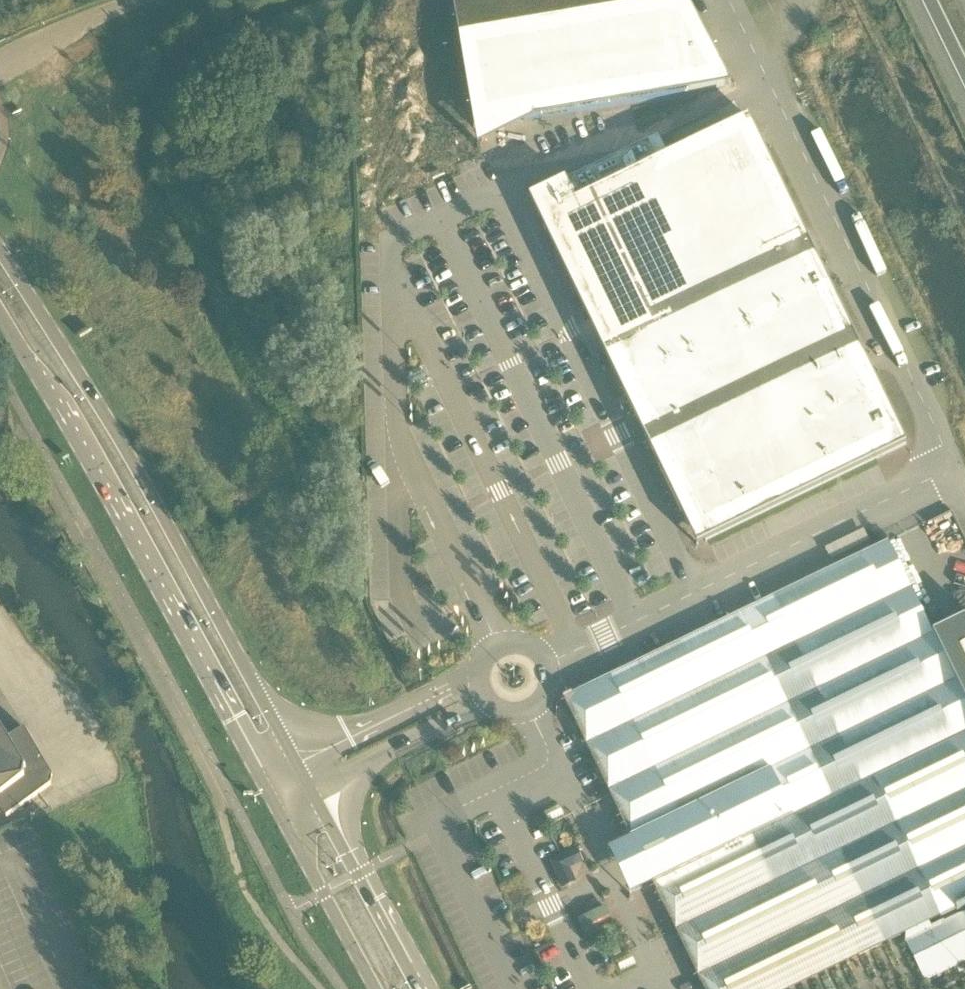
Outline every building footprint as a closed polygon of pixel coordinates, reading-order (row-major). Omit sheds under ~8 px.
[(687,0),(452,0),(475,129),(731,86),(731,85),(687,0)] [(579,201),(637,322),(642,331),(812,248),(750,118),(654,165),(644,144),(578,175),(588,197),(579,201)] [(599,340),(647,442),(857,340),(812,248),(642,331),(637,322),(599,340)] [(857,340),(647,442),(698,546),(907,445),(857,340)] [(834,559),(867,543),(862,532),(828,548),(834,559)] [(933,635),(889,542),(565,699),(699,978),(953,856),(964,881),(964,619),(933,635)] [(8,816),(7,817),(8,818),(51,785),(53,776),(39,752),(25,729),(24,729),(25,730),(8,741),(0,727),(0,805),(8,816)] [(561,888),(578,881),(572,866),(585,862),(580,848),(550,859),(561,888)]
